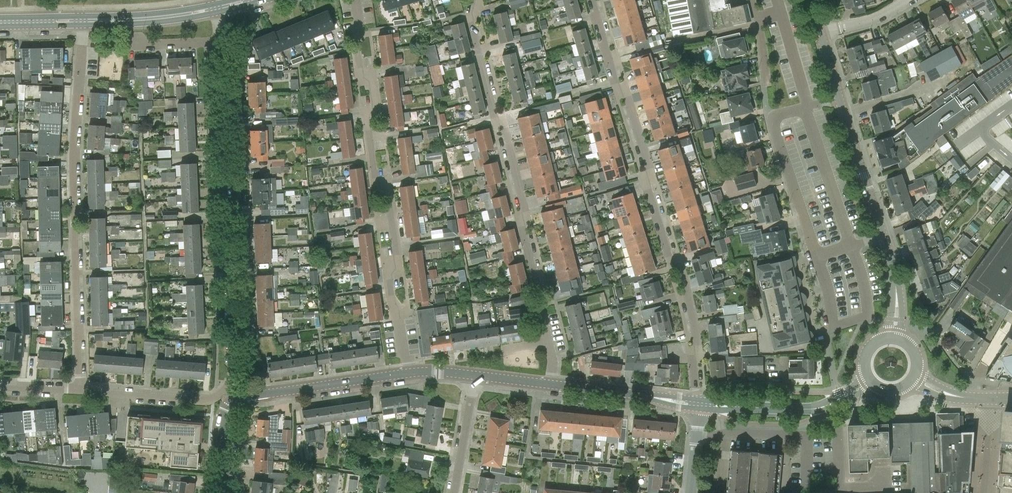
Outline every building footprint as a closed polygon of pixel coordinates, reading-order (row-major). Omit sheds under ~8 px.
[(385,10),(395,7),(393,0),(382,0),(385,10)] [(653,1),(657,15),(663,14),(662,8),(660,0),(659,0),(653,1)] [(726,4),(726,0),(667,0),(674,38),(749,21),(745,5),(732,8),(731,3),(726,4)] [(864,4),(870,3),(871,5),(875,4),(874,1),(875,1),(874,0),(845,0),(847,9),(864,5),(864,4)] [(952,1),(961,16),(955,19),(961,29),(966,38),(972,35),(967,26),(968,26),(964,19),(975,13),(974,12),(975,11),(968,0),(954,0),(952,1)] [(975,11),(985,5),(990,13),(997,10),(991,0),(968,0),(975,11)] [(636,1),(615,7),(618,17),(638,11),(641,10),(640,6),(637,7),(636,1)] [(524,7),(523,2),(510,5),(511,10),(493,15),(496,29),(509,26),(507,19),(514,17),(513,10),(524,7)] [(576,2),(564,6),(566,13),(559,15),(561,22),(580,16),(576,2)] [(950,22),(942,7),(929,14),(936,27),(931,29),(934,35),(951,26),(955,33),(961,29),(955,19),(950,22)] [(334,29),(330,18),(331,18),(329,12),(327,13),(327,11),(316,16),(323,33),(334,29)] [(638,11),(618,17),(621,26),(641,21),(638,11)] [(323,33),(316,16),(306,20),(313,37),(323,33)] [(910,25),(917,38),(926,57),(930,55),(924,41),(926,40),(923,35),(927,33),(920,19),(910,25)] [(313,37),(306,20),(295,24),(302,42),(313,37)] [(545,20),(539,22),(540,30),(547,28),(545,20)] [(641,21),(621,26),(623,36),(644,30),(641,21)] [(454,40),(466,37),(463,22),(443,27),(445,35),(452,33),(454,40)] [(302,42),(295,24),(284,29),(291,46),(302,42)] [(575,44),(587,40),(584,28),(578,30),(576,25),(570,27),(572,32),(575,44)] [(917,38),(910,25),(898,31),(905,44),(917,38)] [(509,26),(496,29),(500,43),(519,38),(520,42),(541,37),(540,32),(520,37),(518,31),(511,33),(509,26)] [(291,46),(284,29),(274,33),(281,50),(291,46)] [(638,52),(651,48),(649,39),(647,40),(644,30),(623,36),(626,46),(635,43),(638,52)] [(895,50),(905,44),(898,31),(888,36),(895,50)] [(281,50),(274,33),(274,32),(263,36),(270,55),(281,50)] [(380,50),(393,49),(398,48),(397,41),(399,41),(398,33),(378,36),(380,50)] [(747,51),(750,51),(748,42),(745,43),(743,39),(742,39),(740,33),(717,38),(718,45),(724,44),(727,57),(737,54),(737,57),(745,55),(745,52),(747,52),(747,51)] [(660,34),(648,38),(649,39),(651,48),(663,44),(660,34)] [(270,55),(263,36),(252,41),(260,59),(270,55)] [(466,37),(454,40),(446,42),(450,56),(470,51),(466,37)] [(864,57),(862,51),(873,48),(875,54),(889,50),(883,38),(880,39),(871,41),(872,42),(847,49),(850,61),(864,57)] [(538,39),(521,43),(524,53),(541,49),(538,39)] [(587,40),(575,44),(571,45),(573,53),(561,56),(562,61),(567,59),(570,59),(574,58),(579,56),(591,53),(587,40)] [(653,54),(665,50),(663,44),(651,48),(653,54)] [(931,82),(962,65),(952,46),(921,63),(920,61),(908,64),(912,77),(917,75),(917,74),(925,72),(931,82)] [(909,49),(913,58),(918,56),(913,47),(909,49)] [(21,82),(20,70),(31,70),(30,48),(19,48),(20,62),(14,62),(15,71),(15,77),(15,82),(21,82)] [(30,48),(31,70),(41,70),(41,48),(30,48)] [(41,48),(41,70),(52,69),(52,48),(41,48)] [(52,48),(52,69),(63,69),(63,48),(52,48)] [(505,68),(517,65),(513,48),(506,50),(507,54),(502,56),(505,68)] [(393,49),(380,50),(382,65),(402,62),(401,54),(394,55),(393,49)] [(1009,55),(1005,49),(1000,53),(1004,58),(1009,55)] [(335,72),(347,71),(346,58),(340,59),(339,53),(333,54),(328,55),(328,57),(316,60),(318,65),(329,62),(329,60),(333,60),(335,72)] [(429,64),(437,62),(435,53),(427,55),(429,64)] [(574,58),(575,62),(577,69),(582,68),(594,65),(591,53),(579,56),(574,58)] [(633,70),(654,63),(658,62),(657,57),(652,58),(651,53),(630,59),(633,70)] [(902,53),(898,55),(903,64),(907,61),(902,53)] [(854,73),(868,69),(870,75),(886,71),(886,70),(887,70),(884,60),(877,62),(875,54),(864,57),(850,61),(854,73)] [(997,55),(992,58),(995,64),(1000,61),(997,55)] [(179,59),(179,74),(185,74),(186,78),(196,78),(195,63),(191,63),(191,58),(184,58),(184,56),(179,56),(179,59)] [(1011,85),(1011,56),(977,79),(973,73),(930,104),(933,108),(919,118),(919,117),(904,128),(904,129),(898,133),(899,135),(875,142),(883,167),(898,162),(901,169),(905,167),(911,162),(937,142),(944,136),(943,135),(1011,85)] [(179,74),(179,59),(172,59),(172,57),(167,57),(167,59),(166,59),(167,74),(179,74)] [(147,75),(146,60),(140,60),(140,58),(135,58),(135,60),(134,60),(134,67),(128,68),(128,80),(141,79),(143,81),(143,94),(152,94),(152,88),(148,88),(147,82),(147,75)] [(147,60),(146,60),(147,75),(147,82),(159,81),(158,60),(152,60),(152,58),(147,58),(147,60)] [(464,78),(476,75),(473,63),(467,64),(466,60),(460,61),(464,78)] [(982,64),(985,70),(990,67),(987,61),(982,64)] [(550,65),(553,76),(558,75),(555,63),(550,65)] [(654,63),(633,70),(637,80),(657,74),(654,63)] [(749,77),(749,75),(750,72),(749,67),(747,66),(746,64),(741,66),(740,64),(734,66),(734,67),(727,69),(721,71),(726,92),(746,87),(744,79),(749,77)] [(422,65),(415,67),(416,77),(424,76),(424,75),(428,74),(426,66),(423,67),(422,65)] [(517,65),(505,68),(508,80),(520,77),(517,65)] [(578,82),(585,80),(587,85),(593,83),(592,79),(598,77),(594,65),(582,68),(577,69),(575,70),(578,82)] [(673,68),(666,70),(669,78),(676,76),(673,68)] [(281,70),(267,71),(268,79),(282,78),(281,70)] [(386,90),(398,88),(404,87),(403,74),(401,75),(401,72),(396,73),(395,70),(389,71),(389,76),(384,77),(386,90)] [(347,71),(335,72),(337,85),(349,83),(347,71)] [(870,75),(867,76),(868,82),(862,84),(865,93),(863,93),(863,95),(864,100),(866,101),(867,101),(873,99),(873,100),(875,99),(881,97),(881,96),(890,93),(885,76),(887,76),(886,71),(870,75)] [(520,77),(508,80),(511,92),(523,89),(535,86),(534,81),(539,79),(537,73),(532,74),(525,76),(526,80),(527,81),(521,82),(520,77)] [(682,84),(691,82),(689,73),(680,75),(682,84)] [(432,76),(435,86),(444,83),(442,74),(432,76)] [(657,74),(637,80),(640,90),(660,84),(657,74)] [(467,90),(479,87),(476,75),(464,78),(467,90)] [(246,94),(248,94),(248,95),(264,95),(264,82),(264,77),(254,77),(254,82),(248,83),(248,89),(246,89),(246,94)] [(351,95),(349,83),(337,85),(339,97),(351,95)] [(556,85),(558,93),(564,91),(562,84),(556,85)] [(660,84),(640,90),(643,100),(663,94),(660,84)] [(52,91),(52,86),(39,86),(39,91),(41,91),(40,102),(62,103),(62,92),(52,91)] [(97,86),(96,92),(91,92),(90,104),(105,105),(121,106),(126,107),(126,101),(113,100),(114,94),(106,93),(107,87),(97,86)] [(470,102),(482,99),(479,87),(467,90),(470,102)] [(398,88),(386,90),(387,102),(399,100),(406,99),(412,98),(411,94),(404,95),(404,93),(399,94),(398,88)] [(527,106),(523,89),(511,92),(514,105),(520,103),(521,108),(527,106)] [(584,104),(586,113),(607,108),(604,98),(592,101),(590,94),(579,97),(581,105),(584,104)] [(663,94),(643,100),(646,110),(666,104),(671,102),(669,97),(665,98),(663,94)] [(720,114),(722,121),(709,124),(710,128),(734,122),(733,116),(753,111),(752,105),(751,100),(750,100),(749,94),(728,99),(731,111),(720,114)] [(247,102),(249,102),(249,108),(255,108),(255,113),(266,113),(265,107),(264,95),(248,95),(248,97),(247,97),(247,102)] [(351,95),(339,97),(341,114),(348,113),(348,109),(353,108),(351,95)] [(569,95),(558,98),(559,103),(571,100),(569,95)] [(915,104),(912,97),(904,100),(906,106),(915,104)] [(482,99),(470,102),(473,117),(471,118),(472,120),(474,119),(474,120),(481,118),(479,113),(485,112),(482,99)] [(399,100),(387,102),(389,114),(401,113),(399,100)] [(40,102),(35,101),(35,112),(40,112),(61,113),(62,103),(40,102)] [(697,129),(707,126),(699,101),(689,105),(697,129)] [(893,114),(903,108),(901,101),(884,106),(885,111),(871,115),(876,133),(891,129),(887,115),(893,114)] [(178,112),(172,112),(172,116),(178,116),(193,115),(193,102),(177,103),(178,112)] [(104,118),(105,112),(120,113),(121,106),(105,105),(90,104),(89,117),(104,118)] [(313,112),(312,104),(304,105),(305,113),(313,112)] [(666,104),(646,110),(649,120),(669,114),(666,104)] [(519,128),(540,123),(537,114),(545,112),(543,105),(529,109),(530,115),(517,118),(519,128)] [(589,123),(610,117),(607,108),(586,113),(589,123)] [(430,125),(436,124),(435,118),(434,119),(432,109),(428,110),(430,125)] [(61,113),(40,112),(39,123),(60,124),(61,113)] [(401,113),(389,114),(391,127),(396,126),(397,131),(404,130),(402,121),(410,120),(409,112),(401,113)] [(669,114),(649,120),(652,130),(673,124),(669,114)] [(178,128),(194,127),(193,115),(178,116),(178,128)] [(564,125),(562,117),(555,119),(557,127),(564,125)] [(592,132),(612,127),(610,117),(589,123),(592,132)] [(271,118),(272,124),(272,126),(287,125),(287,118),(282,118),(276,118),(271,118)] [(340,140),(352,139),(349,121),(336,122),(326,124),(327,130),(332,130),(333,134),(339,133),(340,140)] [(758,139),(759,139),(760,137),(759,132),(757,131),(756,131),(754,124),(740,127),(739,121),(714,127),(716,132),(731,129),(732,133),(741,131),(744,143),(758,139)] [(88,137),(103,138),(104,133),(126,134),(127,123),(122,123),(121,123),(111,122),(110,128),(109,128),(109,127),(104,127),(104,126),(89,124),(88,137)] [(60,124),(39,123),(38,133),(60,134),(60,124)] [(540,123),(519,128),(522,138),(542,133),(540,123)] [(249,142),(250,142),(250,143),(268,143),(273,142),(272,126),(272,124),(256,125),(256,130),(250,131),(250,137),(248,137),(249,142)] [(673,124),(652,130),(655,141),(676,135),(673,124)] [(179,140),(194,139),(194,127),(178,128),(179,140)] [(489,131),(488,131),(488,128),(481,130),(480,127),(467,130),(469,139),(475,137),(476,141),(490,138),(489,136),(491,135),(489,131)] [(595,142),(615,136),(612,127),(592,132),(595,142)] [(437,128),(426,130),(427,138),(438,136),(437,128)] [(687,128),(677,131),(679,138),(690,135),(687,128)] [(713,128),(704,130),(706,141),(715,140),(713,128)] [(60,134),(38,133),(38,144),(59,145),(60,134)] [(542,133),(522,138),(524,148),(545,143),(542,133)] [(400,156),(412,155),(410,143),(422,141),(421,135),(409,137),(397,138),(400,156)] [(597,152),(618,146),(615,136),(595,142),(597,152)] [(948,141),(944,136),(937,142),(940,147),(948,141)] [(103,138),(88,137),(87,149),(94,149),(94,155),(109,155),(110,145),(120,145),(120,139),(110,139),(110,138),(103,138)] [(680,140),(683,147),(684,146),(686,153),(694,150),(690,137),(680,140)] [(492,140),(491,140),(490,138),(476,141),(479,151),(476,151),(472,153),(473,160),(488,156),(486,149),(492,148),(492,145),(493,144),(492,140)] [(194,139),(179,140),(179,152),(195,151),(194,139)] [(352,139),(340,140),(342,151),(330,153),(331,158),(331,160),(343,158),(354,157),(352,139)] [(305,152),(305,141),(296,141),(296,152),(305,152)] [(249,150),(250,150),(251,156),(257,156),(257,161),(268,161),(267,156),(267,151),(268,151),(268,143),(250,143),(250,145),(248,145),(249,150)] [(545,143),(524,148),(527,158),(547,153),(545,143)] [(59,145),(38,144),(37,155),(36,155),(34,152),(19,151),(20,161),(28,161),(48,161),(48,155),(59,156),(59,145)] [(662,161),(682,154),(679,144),(658,150),(662,161)] [(600,161),(620,156),(618,146),(597,152),(600,161)] [(741,163),(746,161),(749,171),(757,169),(757,166),(764,164),(760,149),(748,152),(748,153),(745,154),(744,150),(732,153),(734,162),(740,160),(741,163)] [(441,151),(433,152),(433,157),(437,157),(439,166),(443,165),(441,151)] [(547,153),(527,158),(529,168),(550,162),(547,153)] [(682,154),(662,161),(665,171),(685,165),(682,154)] [(955,161),(958,164),(962,161),(958,154),(955,156),(951,160),(953,162),(955,161)] [(413,166),(412,155),(400,156),(402,174),(414,173),(414,172),(426,171),(427,175),(431,175),(429,164),(413,166)] [(448,157),(449,165),(458,163),(456,155),(448,157)] [(485,175),(498,171),(496,162),(490,163),(488,156),(473,160),(475,167),(480,166),(480,167),(483,166),(485,175)] [(603,171),(623,165),(620,156),(600,161),(603,171)] [(566,159),(569,168),(575,167),(572,157),(566,159)] [(587,164),(585,157),(577,160),(579,167),(587,164)] [(87,172),(103,172),(102,159),(86,160),(87,172)] [(288,166),(288,165),(284,165),(284,159),(271,159),(271,167),(288,166)] [(550,162),(529,168),(532,177),(557,171),(555,163),(550,164),(550,162)] [(181,176),(196,176),(196,163),(180,164),(181,176)] [(1002,168),(996,163),(989,171),(995,176),(1002,168)] [(350,182),(363,180),(361,167),(356,168),(355,164),(348,164),(349,169),(350,182)] [(623,165),(603,171),(605,180),(602,181),(604,189),(616,185),(614,179),(626,175),(623,165)] [(685,165),(665,171),(668,181),(688,175),(685,165)] [(37,167),(37,177),(38,178),(59,177),(58,166),(37,167)] [(587,173),(585,166),(579,168),(580,175),(587,173)] [(8,175),(17,174),(17,167),(1,167),(1,175),(8,175)] [(570,177),(577,175),(575,167),(569,168),(568,168),(570,177)] [(976,167),(972,171),(976,175),(980,172),(976,167)] [(1010,175),(1004,170),(990,185),(997,191),(1002,185),(1010,175)] [(498,171),(485,175),(482,176),(485,185),(484,185),(486,192),(496,190),(495,183),(501,181),(498,171)] [(557,171),(532,177),(534,187),(555,182),(552,172),(557,171)] [(87,185),(103,184),(103,172),(87,172),(87,185)] [(753,172),(734,177),(738,191),(757,186),(753,172)] [(251,189),(252,189),(252,192),(269,191),(276,191),(275,178),(269,178),(268,173),(258,173),(258,178),(252,179),(252,185),(250,185),(251,189)] [(917,217),(920,214),(928,207),(922,201),(913,209),(909,197),(920,193),(921,196),(928,193),(929,194),(936,192),(938,188),(934,174),(927,176),(929,184),(892,197),(898,214),(908,210),(911,221),(914,219),(917,217)] [(8,185),(8,175),(1,175),(0,175),(0,185),(8,185)] [(688,175),(668,181),(671,191),(692,185),(688,175)] [(886,180),(892,197),(929,184),(927,176),(923,178),(923,177),(914,180),(915,183),(905,186),(902,175),(886,180)] [(1010,175),(1002,185),(1009,191),(1011,188),(1011,177),(1010,175)] [(181,188),(197,188),(196,176),(181,176),(181,188)] [(38,188),(59,188),(59,177),(38,178),(37,177),(33,178),(33,182),(38,182),(38,188)] [(348,195),(352,195),(365,193),(363,180),(350,182),(351,187),(346,188),(346,191),(340,192),(340,196),(348,195)] [(401,200),(413,198),(411,180),(404,181),(405,186),(399,187),(401,200)] [(558,181),(555,182),(534,187),(537,198),(547,195),(548,201),(582,192),(580,184),(560,189),(558,181)] [(88,197),(103,196),(103,184),(87,185),(88,197)] [(692,185),(671,191),(674,201),(695,195),(699,194),(698,188),(693,189),(692,185)] [(59,188),(38,188),(38,199),(59,198),(59,188)] [(197,188),(181,188),(182,196),(182,200),(197,199),(197,188)] [(614,209),(634,203),(631,193),(619,196),(617,189),(605,193),(608,200),(611,199),(612,204),(608,205),(609,210),(614,209)] [(711,192),(715,205),(725,202),(720,189),(711,192)] [(493,209),(507,205),(504,196),(498,197),(496,190),(486,192),(488,200),(491,199),(493,209)] [(252,198),(253,204),(259,204),(259,210),(261,209),(261,210),(269,209),(270,215),(285,214),(284,213),(287,213),(287,208),(284,208),(284,207),(277,208),(277,203),(269,203),(269,191),(252,192),(252,193),(251,193),(251,198),(252,198)] [(326,191),(310,193),(311,199),(327,197),(326,191)] [(354,207),(366,205),(365,193),(352,195),(354,207)] [(756,212),(763,210),(763,211),(777,207),(776,202),(778,201),(779,199),(777,194),(776,193),(760,198),(762,205),(754,207),(756,212)] [(703,203),(705,203),(711,201),(709,194),(700,197),(703,203)] [(695,195),(674,201),(677,212),(698,205),(695,195)] [(751,195),(731,201),(733,206),(752,200),(751,195)] [(103,196),(88,197),(88,209),(104,208),(103,196)] [(59,198),(38,199),(38,209),(59,209),(59,198)] [(413,198),(401,200),(403,212),(415,210),(413,198)] [(591,216),(596,214),(594,205),(597,204),(596,198),(589,200),(591,206),(589,206),(591,216)] [(182,200),(176,200),(176,205),(182,205),(182,212),(198,212),(197,199),(182,200)] [(457,214),(467,213),(465,199),(455,201),(457,214)] [(543,223),(564,218),(561,208),(566,206),(565,200),(545,205),(546,211),(541,213),(543,223)] [(617,218),(637,212),(634,203),(614,209),(617,218)] [(296,214),(308,213),(308,204),(296,204),(296,214)] [(368,218),(366,205),(354,207),(350,208),(351,221),(356,220),(356,225),(363,224),(363,219),(368,218)] [(507,205),(493,209),(496,217),(483,220),(485,228),(505,223),(503,216),(509,215),(507,205)] [(698,205),(677,212),(681,222),(701,215),(698,205)] [(935,211),(930,205),(928,207),(920,214),(925,219),(935,211)] [(777,207),(763,211),(767,223),(781,219),(777,207)] [(59,209),(38,209),(39,220),(60,220),(59,209)] [(415,210),(403,212),(405,224),(417,223),(424,222),(423,216),(424,216),(423,214),(430,213),(430,209),(427,209),(420,210),(415,211),(415,210)] [(1009,224),(1011,220),(1011,209),(1004,221),(1009,224)] [(313,213),(316,230),(328,228),(326,211),(313,213)] [(620,228),(640,222),(637,212),(617,218),(620,228)] [(580,216),(582,224),(582,223),(582,224),(590,222),(590,221),(588,214),(580,216)] [(701,215),(681,222),(684,232),(704,225),(701,215)] [(598,216),(592,217),(594,225),(600,223),(598,216)] [(89,231),(104,231),(104,218),(88,219),(89,231)] [(461,234),(468,233),(465,218),(458,219),(461,234)] [(564,218),(543,223),(546,233),(566,228),(566,227),(564,218)] [(443,238),(458,235),(455,219),(446,220),(447,228),(442,229),(443,238)] [(60,220),(39,220),(39,231),(60,230),(60,220)] [(1009,224),(967,281),(1010,310),(1009,310),(1011,312),(1011,220),(1009,224)] [(590,222),(582,224),(577,226),(579,231),(584,230),(585,233),(586,233),(592,231),(593,231),(590,221),(590,222)] [(931,221),(919,226),(904,231),(908,244),(923,239),(922,234),(929,232),(934,229),(931,221)] [(623,238),(643,231),(640,222),(620,228),(623,238)] [(254,236),(269,236),(269,223),(254,224),(254,236)] [(419,240),(417,223),(405,224),(406,237),(412,236),(412,241),(419,240)] [(502,242),(515,239),(513,229),(506,231),(505,223),(485,228),(486,228),(487,234),(490,233),(491,235),(494,234),(496,243),(502,242)] [(596,232),(602,230),(600,223),(594,225),(596,232)] [(198,224),(183,224),(183,233),(183,237),(199,236),(198,224)] [(704,225),(684,232),(687,242),(707,236),(704,225)] [(734,229),(735,234),(740,233),(756,230),(755,225),(734,229)] [(6,237),(6,232),(19,232),(19,227),(5,227),(5,226),(3,226),(3,227),(0,227),(0,237),(6,237)] [(546,233),(548,242),(569,237),(574,236),(574,235),(572,227),(572,226),(566,227),(566,228),(546,233)] [(360,247),(372,245),(370,232),(365,233),(364,228),(357,229),(360,247)] [(60,230),(39,231),(39,241),(60,241),(60,230)] [(756,230),(740,233),(742,244),(754,242),(756,255),(774,251),(774,248),(787,245),(784,230),(771,233),(771,232),(757,235),(756,230)] [(89,243),(105,243),(104,231),(89,231),(89,243)] [(330,233),(330,234),(327,235),(328,241),(331,241),(344,239),(343,231),(330,233)] [(593,231),(592,231),(586,233),(588,240),(595,238),(593,231)] [(626,247),(646,241),(643,231),(623,238),(626,247)] [(970,241),(971,239),(963,233),(962,235),(963,236),(956,244),(958,245),(957,245),(962,250),(970,241)] [(599,245),(609,242),(607,234),(598,238),(599,245)] [(183,237),(178,237),(178,242),(184,242),(184,249),(199,248),(199,236),(183,237)] [(269,236),(254,236),(255,250),(270,250),(269,236)] [(707,236),(687,242),(690,252),(710,246),(707,236)] [(550,252),(571,247),(569,237),(548,242),(550,252)] [(923,239),(908,244),(912,256),(927,250),(927,248),(938,244),(935,237),(924,241),(923,239)] [(727,244),(725,238),(714,241),(716,248),(726,245),(727,245),(727,244)] [(515,239),(502,242),(504,251),(501,252),(503,259),(513,257),(511,250),(518,248),(515,239)] [(440,241),(441,249),(455,248),(454,240),(440,241)] [(60,241),(39,241),(39,251),(36,252),(36,257),(54,257),(54,251),(61,251),(60,241)] [(597,247),(595,241),(589,243),(590,249),(597,247)] [(629,257),(649,250),(646,241),(626,247),(629,257)] [(978,247),(970,241),(962,250),(970,256),(978,247)] [(89,255),(105,255),(105,243),(89,243),(89,255)] [(608,244),(600,247),(602,254),(610,252),(608,244)] [(372,245),(360,247),(361,259),(374,258),(372,245)] [(410,265),(423,263),(420,245),(413,246),(414,251),(409,252),(410,265)] [(718,255),(729,251),(727,245),(726,245),(716,248),(718,255)] [(571,247),(550,252),(553,262),(573,257),(571,247)] [(199,248),(184,249),(184,261),(200,260),(199,248)] [(927,250),(912,256),(916,267),(932,262),(931,259),(939,256),(936,248),(933,249),(934,250),(928,252),(927,250)] [(270,250),(255,250),(255,262),(270,262),(270,250)] [(472,263),(487,259),(484,250),(470,254),(472,263)] [(632,266),(652,260),(649,250),(629,257),(632,266)] [(4,262),(4,259),(13,258),(13,263),(20,263),(20,251),(2,251),(2,252),(0,252),(0,262),(4,262)] [(696,272),(710,268),(708,261),(716,258),(714,251),(699,256),(699,258),(692,260),(696,272)] [(604,262),(612,259),(610,252),(602,254),(604,262)] [(601,260),(599,253),(592,255),(594,262),(601,260)] [(105,255),(89,255),(90,268),(106,267),(105,255)] [(523,265),(522,265),(521,262),(515,264),(513,257),(503,259),(505,267),(508,267),(510,275),(524,272),(523,270),(524,269),(523,265)] [(573,257),(553,262),(555,272),(576,267),(573,257)] [(811,333),(809,332),(807,332),(806,329),(807,329),(805,321),(803,313),(801,305),(798,294),(799,294),(797,286),(796,286),(795,278),(793,270),(792,267),(794,267),(796,265),(796,262),(795,257),(790,258),(756,266),(776,349),(810,341),(814,340),(813,335),(811,333)] [(363,272),(376,270),(374,258),(361,259),(357,260),(349,261),(350,266),(356,265),(357,273),(363,272)] [(201,272),(200,260),(184,261),(185,273),(201,272)] [(652,260),(632,266),(634,276),(655,270),(652,260)] [(40,273),(61,273),(61,261),(40,262),(40,273)] [(921,279),(936,274),(935,272),(942,269),(940,262),(932,265),(932,262),(916,267),(921,279)] [(410,265),(412,277),(424,275),(423,263),(410,265)] [(601,263),(593,265),(595,273),(596,272),(603,270),(601,263)] [(612,265),(605,267),(603,268),(604,270),(605,270),(606,273),(607,273),(614,271),(612,265)] [(576,267),(555,272),(558,282),(578,277),(576,267)] [(710,268),(696,272),(700,284),(712,281),(715,289),(725,287),(735,285),(733,278),(723,281),(722,279),(725,278),(723,274),(721,273),(720,273),(712,276),(710,268)] [(376,270),(363,272),(365,289),(373,288),(372,284),(377,283),(376,270)] [(605,279),(603,270),(596,272),(599,281),(605,279)] [(526,274),(524,275),(524,272),(510,275),(512,284),(510,285),(512,293),(521,291),(520,283),(526,282),(525,279),(527,279),(526,274)] [(940,285),(939,283),(951,279),(949,272),(936,276),(936,274),(921,279),(925,292),(928,291),(928,290),(940,286),(940,285)] [(61,273),(40,273),(40,283),(61,283),(61,273)] [(414,289),(426,288),(425,280),(437,278),(436,273),(429,275),(424,275),(412,277),(414,289)] [(257,288),(272,288),(272,287),(271,274),(256,275),(257,288)] [(1,295),(0,286),(8,285),(15,285),(15,275),(8,275),(5,275),(0,275),(0,295),(1,295)] [(582,293),(580,283),(585,281),(584,276),(578,277),(558,282),(560,292),(569,290),(570,296),(582,293)] [(622,284),(633,282),(632,276),(629,277),(628,276),(620,278),(621,280),(619,281),(620,285),(622,284)] [(90,277),(91,290),(106,289),(112,289),(121,289),(120,284),(106,285),(106,277),(90,277)] [(317,277),(309,277),(310,285),(318,284),(317,277)] [(644,279),(637,281),(639,287),(638,287),(642,299),(642,301),(643,301),(651,299),(662,296),(658,281),(653,282),(652,277),(644,279)] [(954,280),(953,280),(951,281),(944,284),(940,285),(940,286),(928,290),(928,291),(925,292),(929,303),(936,301),(937,304),(946,301),(945,298),(949,296),(952,298),(959,290),(961,286),(954,280)] [(967,282),(950,306),(956,311),(970,292),(982,301),(982,300),(986,294),(967,282)] [(61,283),(40,283),(40,294),(62,293),(61,283)] [(186,297),(202,296),(201,284),(186,285),(186,297)] [(272,288),(257,288),(257,301),(272,300),(277,300),(277,287),(272,287),(272,288)] [(426,288),(414,289),(416,302),(421,301),(421,306),(428,305),(428,300),(426,288)] [(91,302),(106,301),(106,289),(91,290),(91,302)] [(704,311),(706,311),(706,312),(718,309),(715,298),(725,296),(724,289),(713,291),(714,294),(703,296),(705,304),(703,304),(702,306),(703,310),(704,311)] [(367,308),(381,306),(379,292),(365,294),(367,308)] [(62,293),(40,294),(41,304),(62,304),(62,293)] [(435,303),(445,302),(444,294),(434,295),(435,303)] [(982,300),(993,308),(998,302),(986,294),(982,300)] [(186,298),(180,298),(181,302),(186,302),(187,309),(202,308),(202,296),(186,297),(186,298)] [(522,296),(510,299),(512,306),(524,303),(522,296)] [(569,300),(570,305),(565,306),(567,318),(582,314),(580,307),(586,305),(585,301),(579,302),(578,297),(569,300)] [(272,300),(257,301),(258,314),(273,313),(272,300)] [(616,304),(617,308),(618,312),(618,311),(635,307),(634,302),(633,300),(616,304)] [(106,301),(91,302),(91,314),(107,313),(106,301)] [(3,359),(21,361),(24,335),(29,335),(29,311),(29,305),(29,302),(6,303),(0,303),(0,309),(15,309),(15,332),(6,331),(3,359)] [(62,304),(41,304),(41,315),(62,315),(62,304)] [(739,314),(739,313),(745,313),(744,306),(738,307),(738,304),(724,306),(725,316),(739,314)] [(381,306),(367,308),(369,321),(383,320),(381,306)] [(453,350),(451,335),(438,337),(437,330),(434,315),(448,313),(446,306),(433,308),(417,311),(423,353),(453,349),(453,350)] [(651,325),(669,321),(666,309),(661,310),(660,306),(641,310),(643,320),(650,319),(651,325)] [(752,309),(755,320),(762,319),(758,307),(752,309)] [(187,318),(182,318),(182,321),(187,321),(203,320),(202,308),(187,309),(187,318)] [(526,317),(525,308),(508,310),(510,319),(526,317)] [(612,309),(614,319),(620,317),(618,311),(618,312),(617,308),(612,309)] [(107,313),(91,314),(92,326),(107,325),(107,313)] [(273,313),(258,314),(258,327),(273,326),(273,313)] [(499,342),(497,327),(491,328),(489,313),(483,314),(488,344),(499,342)] [(711,338),(725,336),(724,329),(730,328),(729,322),(738,321),(745,320),(744,313),(739,314),(725,316),(716,317),(717,323),(709,324),(711,338)] [(488,344),(483,314),(478,315),(480,330),(474,331),(476,346),(488,344)] [(584,322),(582,314),(567,318),(570,330),(591,325),(590,321),(584,322)] [(63,326),(62,315),(41,315),(41,325),(38,326),(38,331),(52,331),(53,331),(53,326),(63,326)] [(465,317),(455,318),(456,328),(467,326),(465,317)] [(620,317),(614,319),(602,321),(604,331),(614,328),(617,328),(616,327),(621,326),(621,325),(620,317)] [(134,319),(114,319),(114,327),(134,326),(134,323),(134,319)] [(963,347),(977,327),(967,320),(964,324),(956,319),(950,328),(957,333),(955,336),(960,339),(958,343),(963,347)] [(203,320),(187,321),(187,326),(188,334),(203,333),(203,320)] [(623,333),(630,332),(627,320),(622,321),(622,325),(621,325),(621,326),(623,333)] [(671,322),(669,322),(669,321),(651,325),(655,342),(667,339),(665,334),(672,333),(670,328),(672,327),(671,322)] [(341,333),(359,330),(359,327),(358,324),(340,327),(341,333)] [(499,342),(521,338),(519,324),(497,327),(499,342)] [(585,330),(592,328),(591,325),(570,330),(573,342),(588,338),(585,330)] [(977,327),(963,347),(959,352),(971,360),(985,340),(982,338),(986,333),(977,327)] [(51,345),(51,352),(50,352),(49,367),(61,368),(63,347),(59,347),(60,337),(65,337),(65,331),(53,331),(52,331),(52,337),(51,345)] [(464,348),(476,346),(474,331),(462,332),(464,348)] [(451,335),(453,350),(464,348),(462,332),(451,334),(451,335)] [(627,349),(638,347),(637,338),(632,339),(630,332),(623,333),(626,344),(627,349)] [(107,342),(107,333),(103,333),(103,335),(94,335),(94,342),(103,342),(107,342)] [(111,333),(107,333),(107,342),(112,342),(112,338),(120,338),(120,333),(111,334),(111,333)] [(296,334),(279,337),(279,342),(297,340),(296,334)] [(725,336),(711,338),(712,352),(726,350),(725,336)] [(1009,336),(1006,340),(1007,340),(1000,350),(1002,352),(986,377),(1010,382),(1011,380),(1011,338),(1009,336)] [(576,353),(605,346),(604,340),(589,344),(588,338),(573,342),(576,353)] [(381,346),(376,346),(375,340),(371,341),(372,347),(365,348),(367,363),(379,361),(378,355),(382,355),(381,346)] [(355,343),(352,344),(355,365),(367,363),(365,348),(356,349),(355,343)] [(355,365),(352,344),(348,344),(349,351),(341,352),(343,367),(355,365)] [(627,349),(624,371),(632,371),(632,370),(632,363),(638,364),(657,364),(657,375),(654,375),(654,384),(662,385),(662,381),(676,381),(676,379),(678,379),(678,372),(676,372),(676,364),(667,364),(664,364),(664,360),(665,359),(665,355),(666,354),(665,350),(664,349),(660,349),(660,347),(660,345),(639,347),(638,347),(627,349)] [(758,354),(757,345),(742,346),(743,355),(758,354)] [(325,364),(330,363),(331,368),(343,367),(341,352),(333,353),(332,347),(328,348),(329,353),(323,354),(325,364)] [(316,365),(322,364),(321,354),(315,355),(314,350),(310,350),(311,356),(303,358),(305,372),(317,371),(316,365)] [(49,367),(50,352),(38,351),(37,366),(49,367)] [(118,357),(117,373),(129,374),(130,358),(131,352),(126,351),(126,358),(118,357)] [(584,355),(585,360),(585,363),(591,363),(589,373),(604,375),(606,363),(607,357),(599,356),(598,358),(591,357),(592,352),(584,354),(584,355)] [(293,374),(290,353),(286,354),(287,360),(279,361),(281,376),(293,374)] [(294,353),(290,353),(293,374),(305,372),(303,358),(295,359),(294,353)] [(156,360),(155,376),(167,377),(168,361),(169,355),(165,354),(165,361),(156,360)] [(105,372),(107,356),(94,355),(93,371),(105,372)] [(117,373),(118,357),(107,356),(105,372),(117,373)] [(267,363),(262,364),(264,373),(269,372),(269,378),(281,376),(279,361),(271,362),(270,356),(266,357),(267,363)] [(713,377),(725,376),(725,377),(733,376),(732,369),(731,369),(731,362),(735,362),(735,375),(743,375),(743,356),(723,357),(723,360),(711,362),(713,377)] [(763,357),(748,357),(748,373),(763,372),(763,357)] [(814,359),(804,359),(804,357),(798,357),(798,360),(790,360),(790,378),(804,377),(804,378),(814,377),(814,359)] [(130,358),(129,374),(141,375),(143,359),(135,358),(130,358)] [(168,361),(167,377),(179,378),(180,362),(173,361),(168,361)] [(191,379),(192,363),(180,362),(179,378),(191,379)] [(192,363),(191,379),(203,380),(205,364),(192,363)] [(621,365),(606,363),(604,375),(619,376),(621,365)] [(407,405),(406,394),(405,394),(406,395),(393,397),(395,412),(408,410),(407,405)] [(406,394),(407,405),(415,406),(421,407),(422,401),(429,402),(429,399),(430,398),(423,396),(423,397),(406,394)] [(395,417),(394,413),(395,412),(393,397),(380,399),(383,419),(395,417)] [(371,415),(369,401),(355,403),(357,417),(371,415)] [(429,402),(422,401),(421,407),(421,410),(426,411),(425,417),(440,420),(442,407),(428,405),(429,402)] [(342,405),(344,419),(357,417),(355,403),(342,405)] [(331,421),(344,419),(342,405),(329,407),(331,421)] [(315,409),(317,423),(324,422),(325,426),(331,425),(331,421),(329,407),(315,409)] [(44,409),(46,436),(52,435),(57,435),(54,408),(44,409)] [(46,436),(44,409),(33,410),(35,431),(36,437),(46,436)] [(317,423),(315,409),(302,411),(304,425),(317,423)] [(22,411),(24,432),(35,431),(33,410),(22,411)] [(12,412),(14,433),(15,442),(25,442),(24,432),(22,411),(12,412)] [(539,428),(550,429),(551,412),(540,411),(539,428)] [(1,413),(3,434),(14,433),(12,412),(1,413)] [(97,413),(100,441),(105,440),(105,434),(110,433),(108,412),(97,413)] [(550,429),(561,431),(562,413),(551,412),(550,429)] [(1005,412),(1001,449),(997,492),(1011,492),(1011,413),(1005,412)] [(86,414),(88,435),(93,435),(93,442),(100,441),(97,413),(86,414)] [(561,431),(572,432),(574,414),(562,413),(561,431)] [(86,414),(76,415),(78,436),(79,442),(89,441),(88,435),(86,414)] [(269,416),(268,420),(258,420),(257,435),(267,436),(267,442),(270,442),(288,443),(290,443),(291,430),(282,429),(282,433),(276,433),(278,414),(269,416)] [(574,414),(572,432),(584,433),(585,415),(574,414)] [(938,433),(953,433),(953,430),(963,429),(964,429),(964,426),(964,415),(959,415),(958,414),(937,414),(937,422),(938,433)] [(65,416),(67,437),(67,440),(69,440),(69,444),(79,443),(79,442),(78,436),(76,415),(65,416)] [(597,416),(585,415),(584,433),(596,434),(597,416)] [(169,467),(196,469),(200,422),(126,416),(124,447),(170,451),(169,467)] [(607,435),(609,417),(597,416),(596,434),(607,435)] [(438,434),(440,420),(425,417),(423,431),(438,434)] [(492,418),(490,418),(488,430),(506,433),(508,421),(498,419),(499,418),(493,417),(492,418)] [(624,443),(626,428),(620,427),(620,418),(609,417),(607,435),(618,436),(618,442),(624,443)] [(645,436),(647,421),(633,420),(631,435),(645,436)] [(659,438),(661,422),(647,421),(645,436),(659,438)] [(661,422),(659,438),(673,439),(675,424),(661,422)] [(946,473),(939,473),(939,472),(935,473),(934,422),(890,424),(891,455),(892,463),(911,462),(912,492),(940,492),(947,492),(946,473)] [(891,455),(890,424),(848,425),(850,472),(870,472),(869,457),(891,457),(891,455)] [(315,438),(315,441),(320,442),(318,429),(307,431),(308,439),(315,438)] [(969,491),(970,480),(972,462),(973,462),(973,449),(973,446),(972,446),(972,442),(969,442),(969,436),(967,436),(967,433),(968,433),(968,432),(964,432),(964,429),(963,429),(953,430),(953,433),(938,433),(939,472),(939,473),(946,473),(947,492),(969,491)] [(506,433),(488,430),(486,441),(504,444),(506,433)] [(438,434),(423,431),(421,443),(405,440),(404,445),(422,448),(423,443),(435,445),(438,434)] [(401,439),(384,436),(384,432),(379,433),(380,438),(380,441),(400,444),(401,439)] [(504,444),(486,441),(484,452),(502,455),(504,444)] [(270,442),(270,449),(256,448),(255,460),(273,461),(273,450),(287,451),(288,443),(270,442)] [(80,457),(70,457),(69,445),(63,446),(65,465),(71,465),(80,465),(80,460),(80,457)] [(60,446),(55,446),(55,458),(49,459),(48,459),(49,463),(62,465),(60,446)] [(638,447),(638,455),(638,457),(647,458),(647,456),(644,455),(645,448),(638,447)] [(408,459),(405,475),(426,479),(429,462),(415,460),(417,451),(405,449),(403,458),(408,459)] [(727,492),(778,492),(781,454),(745,451),(730,450),(727,492)] [(38,460),(38,462),(49,463),(48,459),(49,459),(48,451),(38,452),(37,453),(38,460)] [(16,452),(16,454),(16,459),(17,459),(25,460),(25,454),(16,452)] [(504,474),(506,467),(500,466),(502,455),(484,452),(482,464),(491,465),(490,471),(504,474)] [(29,454),(29,461),(38,460),(37,453),(37,454),(29,454)] [(80,465),(91,465),(91,460),(89,460),(89,453),(82,454),(82,460),(80,460),(80,465)] [(12,454),(5,454),(6,461),(17,462),(17,459),(16,459),(16,454),(12,454)] [(101,457),(101,459),(102,469),(113,469),(114,458),(101,457)] [(91,465),(91,469),(102,469),(101,459),(91,459),(91,460),(91,465)] [(254,471),(266,472),(268,472),(268,477),(270,478),(285,479),(285,478),(285,473),(272,472),(273,461),(255,460),(254,471)] [(653,475),(669,476),(671,462),(654,461),(653,475)] [(157,475),(143,473),(142,480),(156,482),(157,475)] [(194,483),(185,482),(186,475),(170,474),(169,481),(173,481),(171,492),(178,492),(193,492),(194,483)] [(381,474),(379,491),(385,492),(387,475),(381,474)] [(668,489),(669,476),(653,475),(649,474),(648,487),(648,491),(652,492),(659,492),(659,488),(668,489)] [(305,487),(309,480),(303,476),(299,484),(305,487)] [(478,489),(491,492),(493,478),(480,476),(478,489)] [(268,483),(253,480),(251,492),(271,492),(272,484),(285,485),(285,478),(285,479),(270,478),(270,483),(268,483)] [(349,479),(347,491),(355,492),(357,480),(349,479)]
